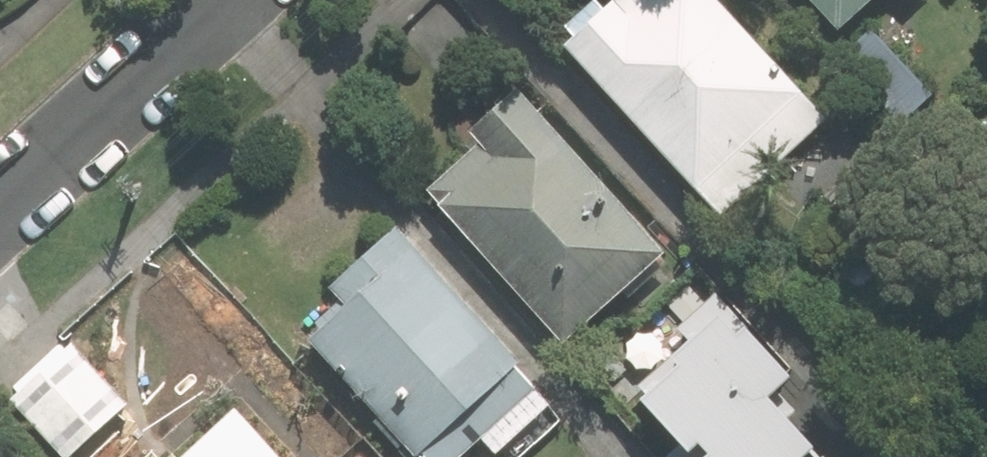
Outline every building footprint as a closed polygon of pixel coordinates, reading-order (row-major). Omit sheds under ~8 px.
[(612,0),(584,0),(556,26),(731,210),(837,110),(734,0),(614,0),(613,1),(612,0)] [(879,0),(824,0),(848,27),(879,0)] [(872,24),(840,55),(908,126),(940,95),(872,24)] [(490,135),(432,191),(572,336),(676,236),(523,77),(477,121),(490,135)] [(558,401),(522,362),(529,356),(401,217),(333,279),(353,302),(315,336),(425,456),(464,456),(489,434),(504,451),(558,401)] [(645,381),(700,444),(711,434),(719,442),(704,455),(705,456),(842,456),(782,387),(805,368),(756,311),(746,319),(720,289),(637,360),(651,376),(645,381)] [(66,456),(74,456),(135,407),(79,340),(13,393),(66,456)] [(181,456),(293,456),(243,402),(181,456)] [(325,444),(311,456),(336,456),(325,444)]
